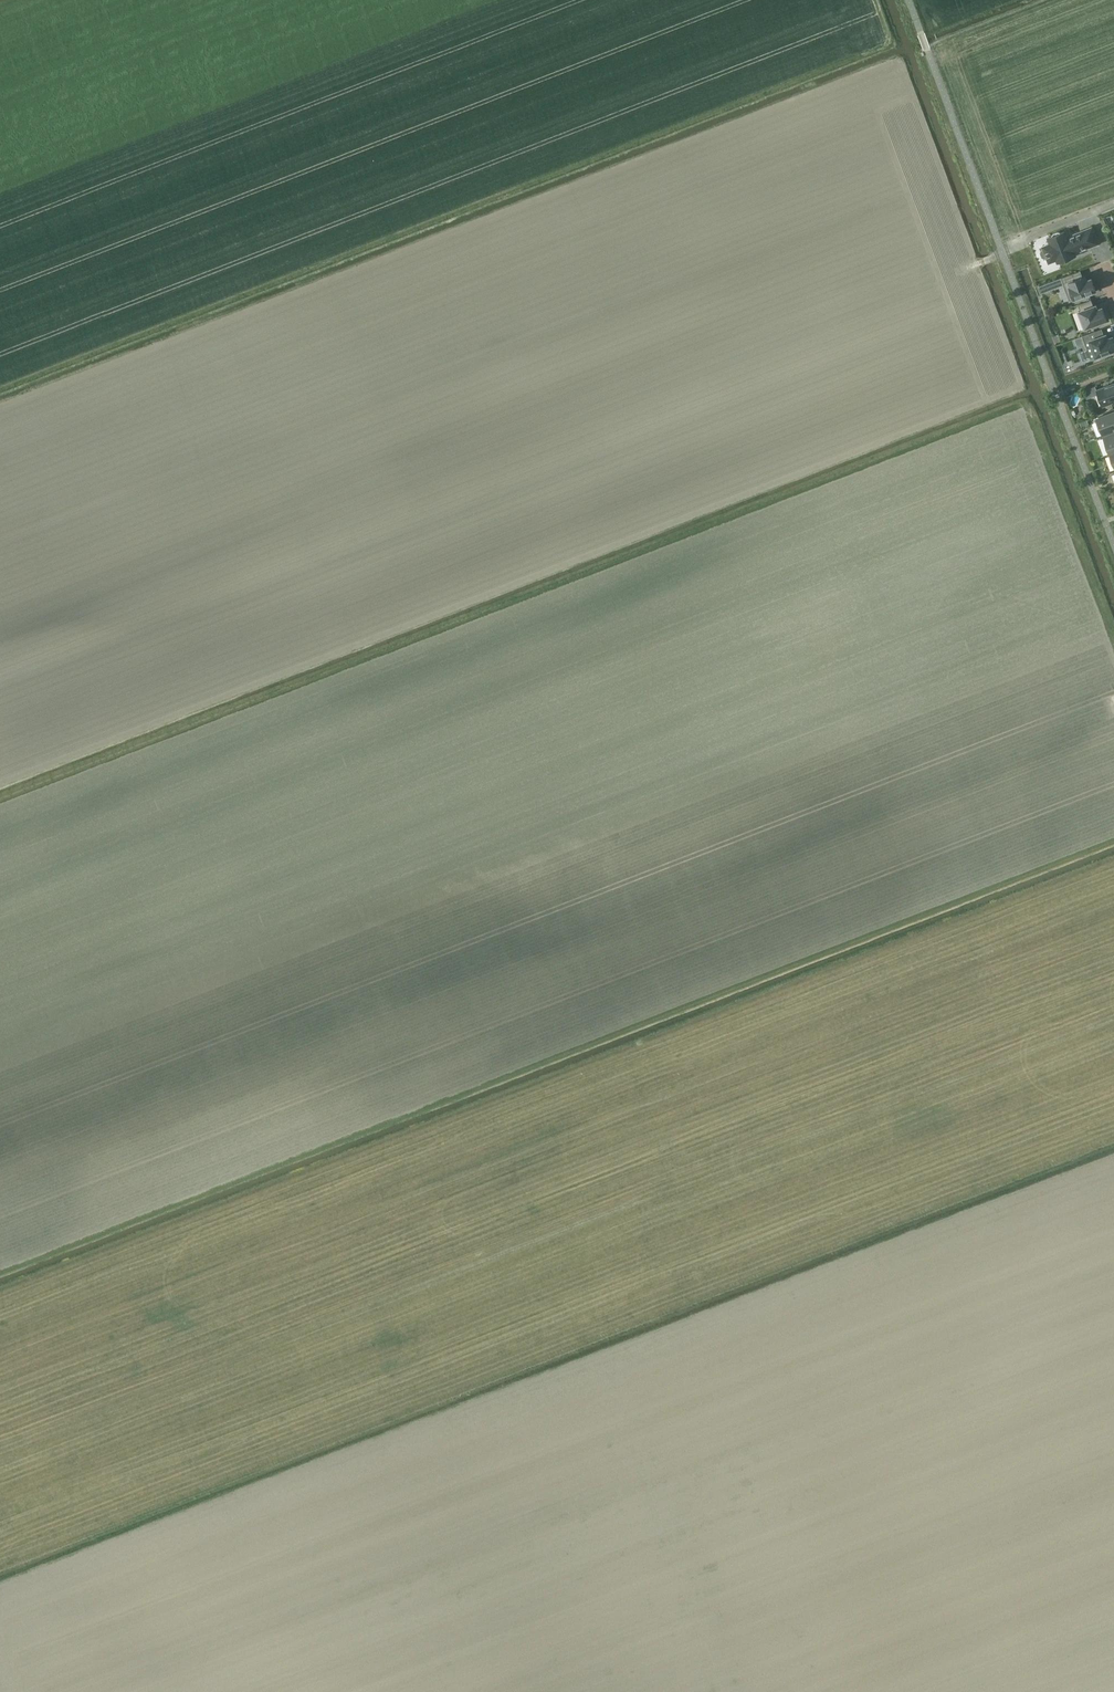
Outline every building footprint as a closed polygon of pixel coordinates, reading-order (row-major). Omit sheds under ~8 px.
[(1042,249),(1041,252),(1043,257),(1046,258),(1047,258),(1049,263),(1056,260),(1057,263),(1078,255),(1077,253),(1100,243),(1093,226),(1070,235),(1068,229),(1061,232),(1058,231),(1054,233),(1053,235),(1052,236),(1054,241),(1042,246),(1043,248),(1042,249)] [(1096,290),(1092,278),(1087,279),(1086,275),(1083,276),(1081,270),(1061,277),(1070,300),(1096,290)] [(1040,293),(1052,289),(1050,282),(1038,286),(1040,293)] [(1087,327),(1092,325),(1093,328),(1102,325),(1101,322),(1107,319),(1103,307),(1098,309),(1097,304),(1094,305),(1092,299),(1079,304),(1087,327)] [(1083,335),(1091,358),(1104,354),(1104,355),(1111,353),(1111,351),(1113,350),(1113,338),(1113,336),(1108,338),(1107,334),(1105,334),(1102,328),(1083,335)] [(1113,402),(1113,383),(1097,389),(1104,406),(1113,402)] [(1113,433),(1113,412),(1097,418),(1104,436),(1113,433)] [(1113,452),(1113,433),(1104,436),(1111,454),(1113,452)]
